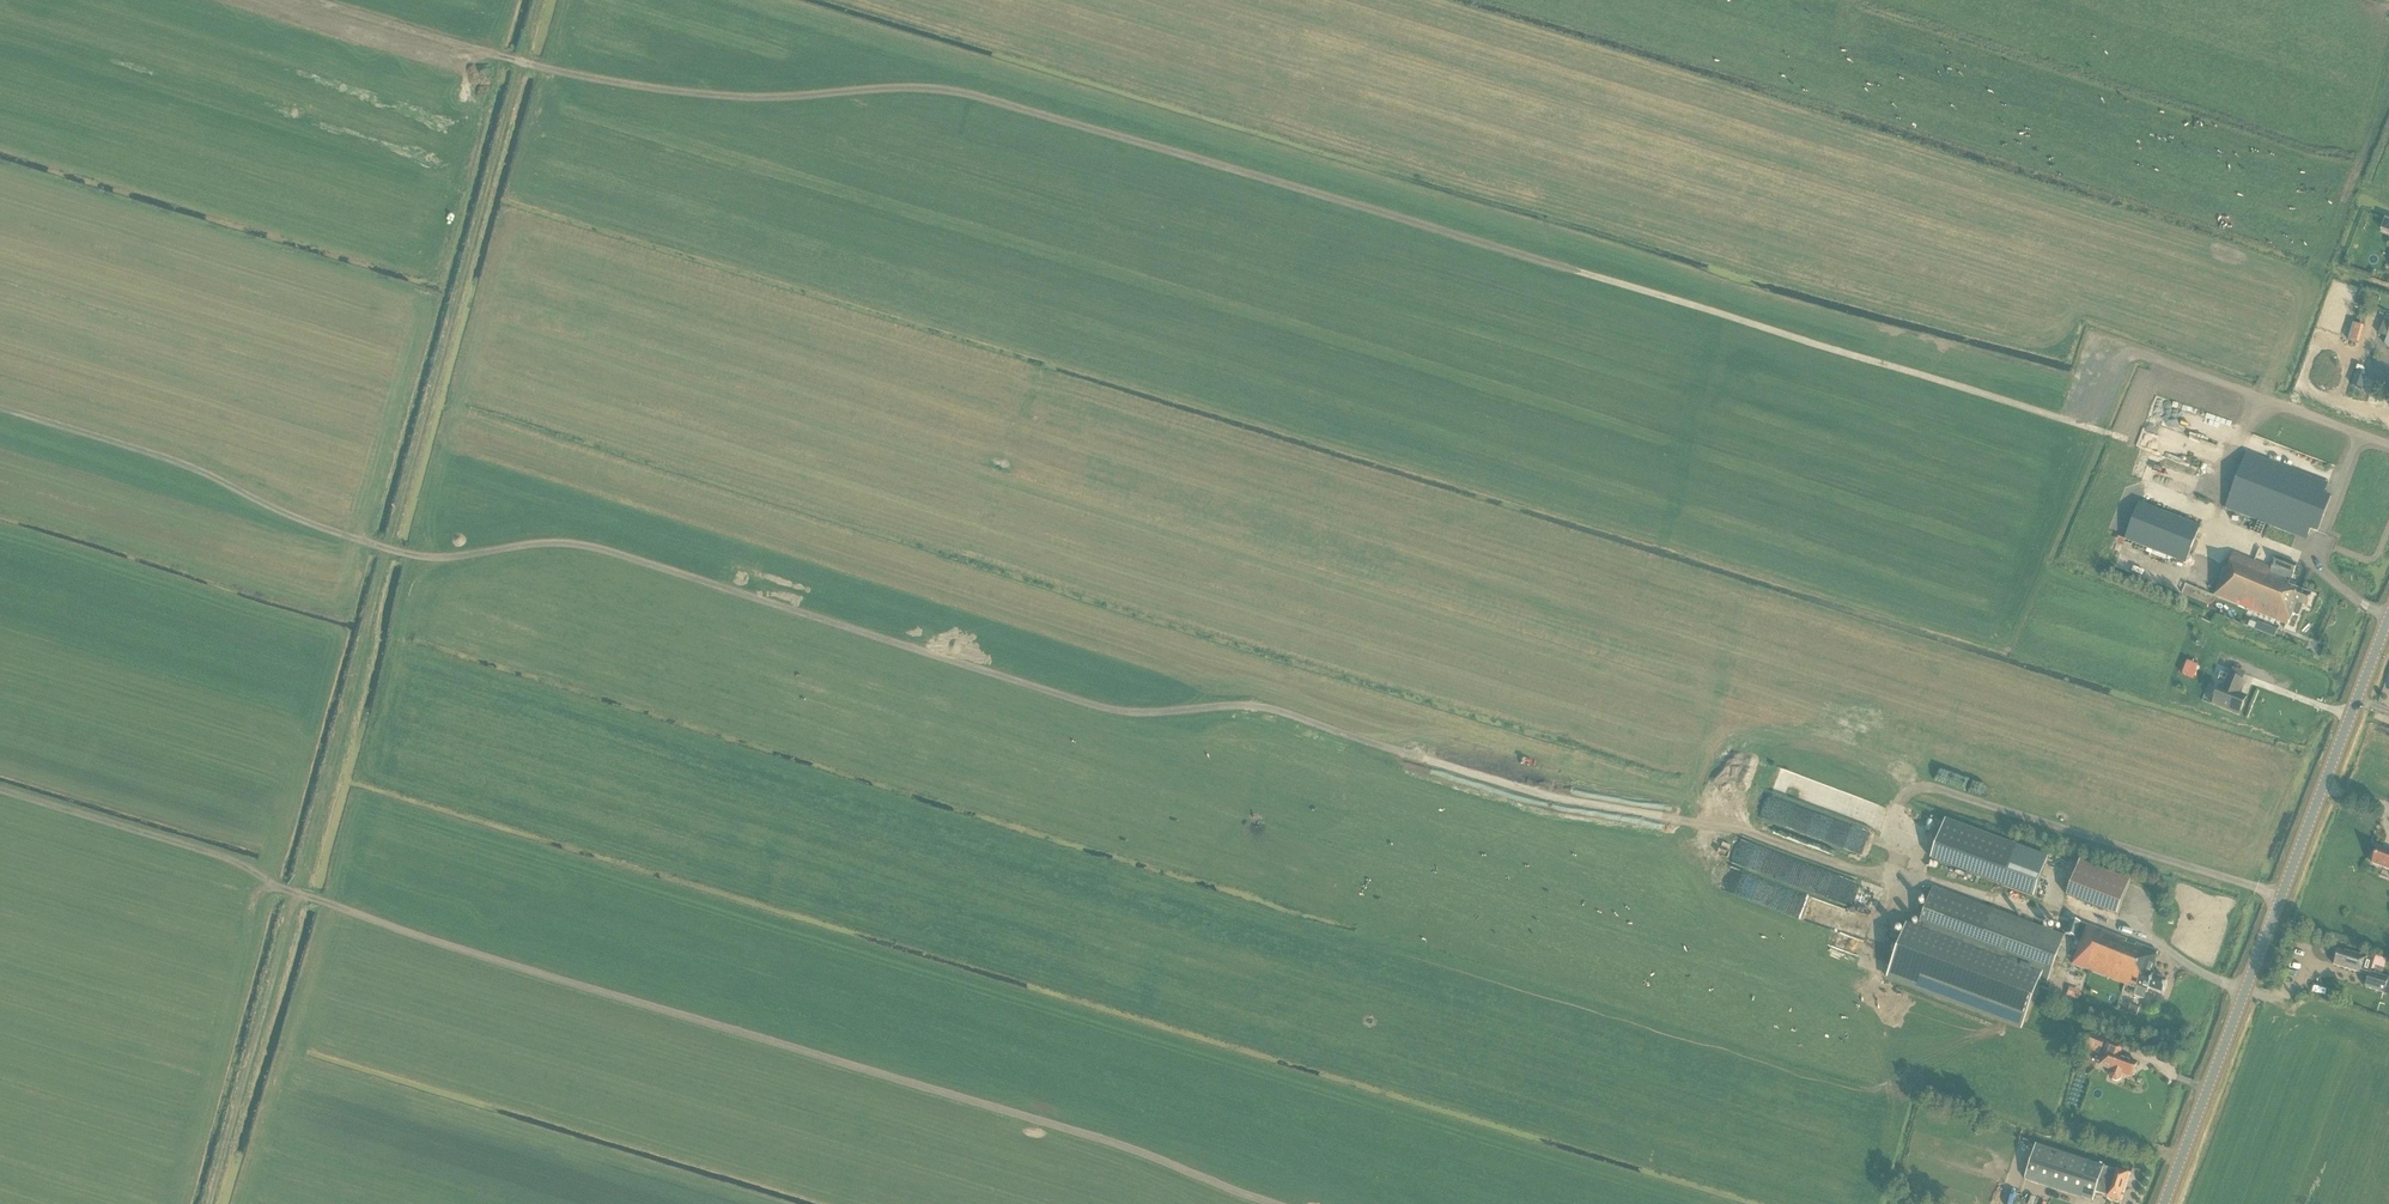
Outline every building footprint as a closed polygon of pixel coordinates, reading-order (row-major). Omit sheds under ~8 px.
[(2374,265),(2361,260),(2358,269),(2371,274),(2374,265)] [(2388,315),(2380,334),(2387,337),(2388,334),(2388,335),(2388,316),(2388,315)] [(2366,374),(2358,370),(2353,384),(2361,387),(2366,374)] [(2381,384),(2368,381),(2365,392),(2378,396),(2381,384)] [(2306,539),(2328,483),(2247,452),(2225,507),(2306,539)] [(2140,503),(2126,539),(2185,563),(2200,526),(2140,503)] [(2307,608),(2312,595),(2295,588),(2296,584),(2269,573),(2271,568),(2233,553),(2228,568),(2225,567),(2214,595),(2288,625),(2293,613),(2299,615),(2302,606),(2307,608)] [(2294,575),(2298,565),(2277,556),(2273,566),(2294,575)] [(2255,629),(2257,624),(2250,621),(2248,626),(2255,629)] [(2213,704),(2239,715),(2244,702),(2239,700),(2241,694),(2238,693),(2243,682),(2229,676),(2224,688),(2220,686),(2213,704)] [(2047,859),(1945,821),(1931,858),(2033,896),(2047,859)] [(2379,847),(2372,863),(2388,869),(2388,850),(2379,847)] [(2130,881),(2080,861),(2067,895),(2117,915),(2130,881)] [(2059,894),(2059,892),(2058,890),(2058,888),(2056,887),(2055,885),(2053,884),(2051,884),(2049,883),(2047,883),(2045,884),(2044,885),(2042,886),(2041,887),(2040,889),(2039,891),(2038,893),(2039,895),(2039,897),(2040,898),(2041,900),(2042,901),(2044,902),(2046,903),(2048,904),(2050,904),(2052,903),(2054,902),(2055,901),(2057,900),(2058,898),(2058,896),(2059,894)] [(2057,933),(1934,888),(1917,935),(1906,930),(1888,978),(2022,1027),(2057,933)] [(2158,952),(2080,922),(2072,919),(2066,933),(2075,937),(2074,939),(2080,941),(2072,964),(2137,988),(2134,996),(2145,1000),(2149,988),(2163,993),(2168,981),(2151,975),(2156,962),(2155,962),(2158,952)] [(2338,951),(2334,964),(2369,975),(2365,987),(2384,993),(2388,994),(2388,978),(2370,972),(2375,957),(2366,954),(2365,957),(2349,952),(2348,955),(2338,951)] [(2101,1054),(2106,1039),(2091,1034),(2085,1048),(2101,1054)] [(2128,1058),(2121,1055),(2124,1048),(2109,1043),(2101,1066),(2112,1070),(2111,1076),(2112,1080),(2117,1081),(2121,1079),(2123,1074),(2132,1077),(2137,1063),(2128,1059),(2128,1058)] [(2127,1173),(2064,1155),(2037,1146),(2026,1180),(2030,1182),(2094,1201),(2097,1193),(2108,1197),(2119,1200),(2127,1173)]
